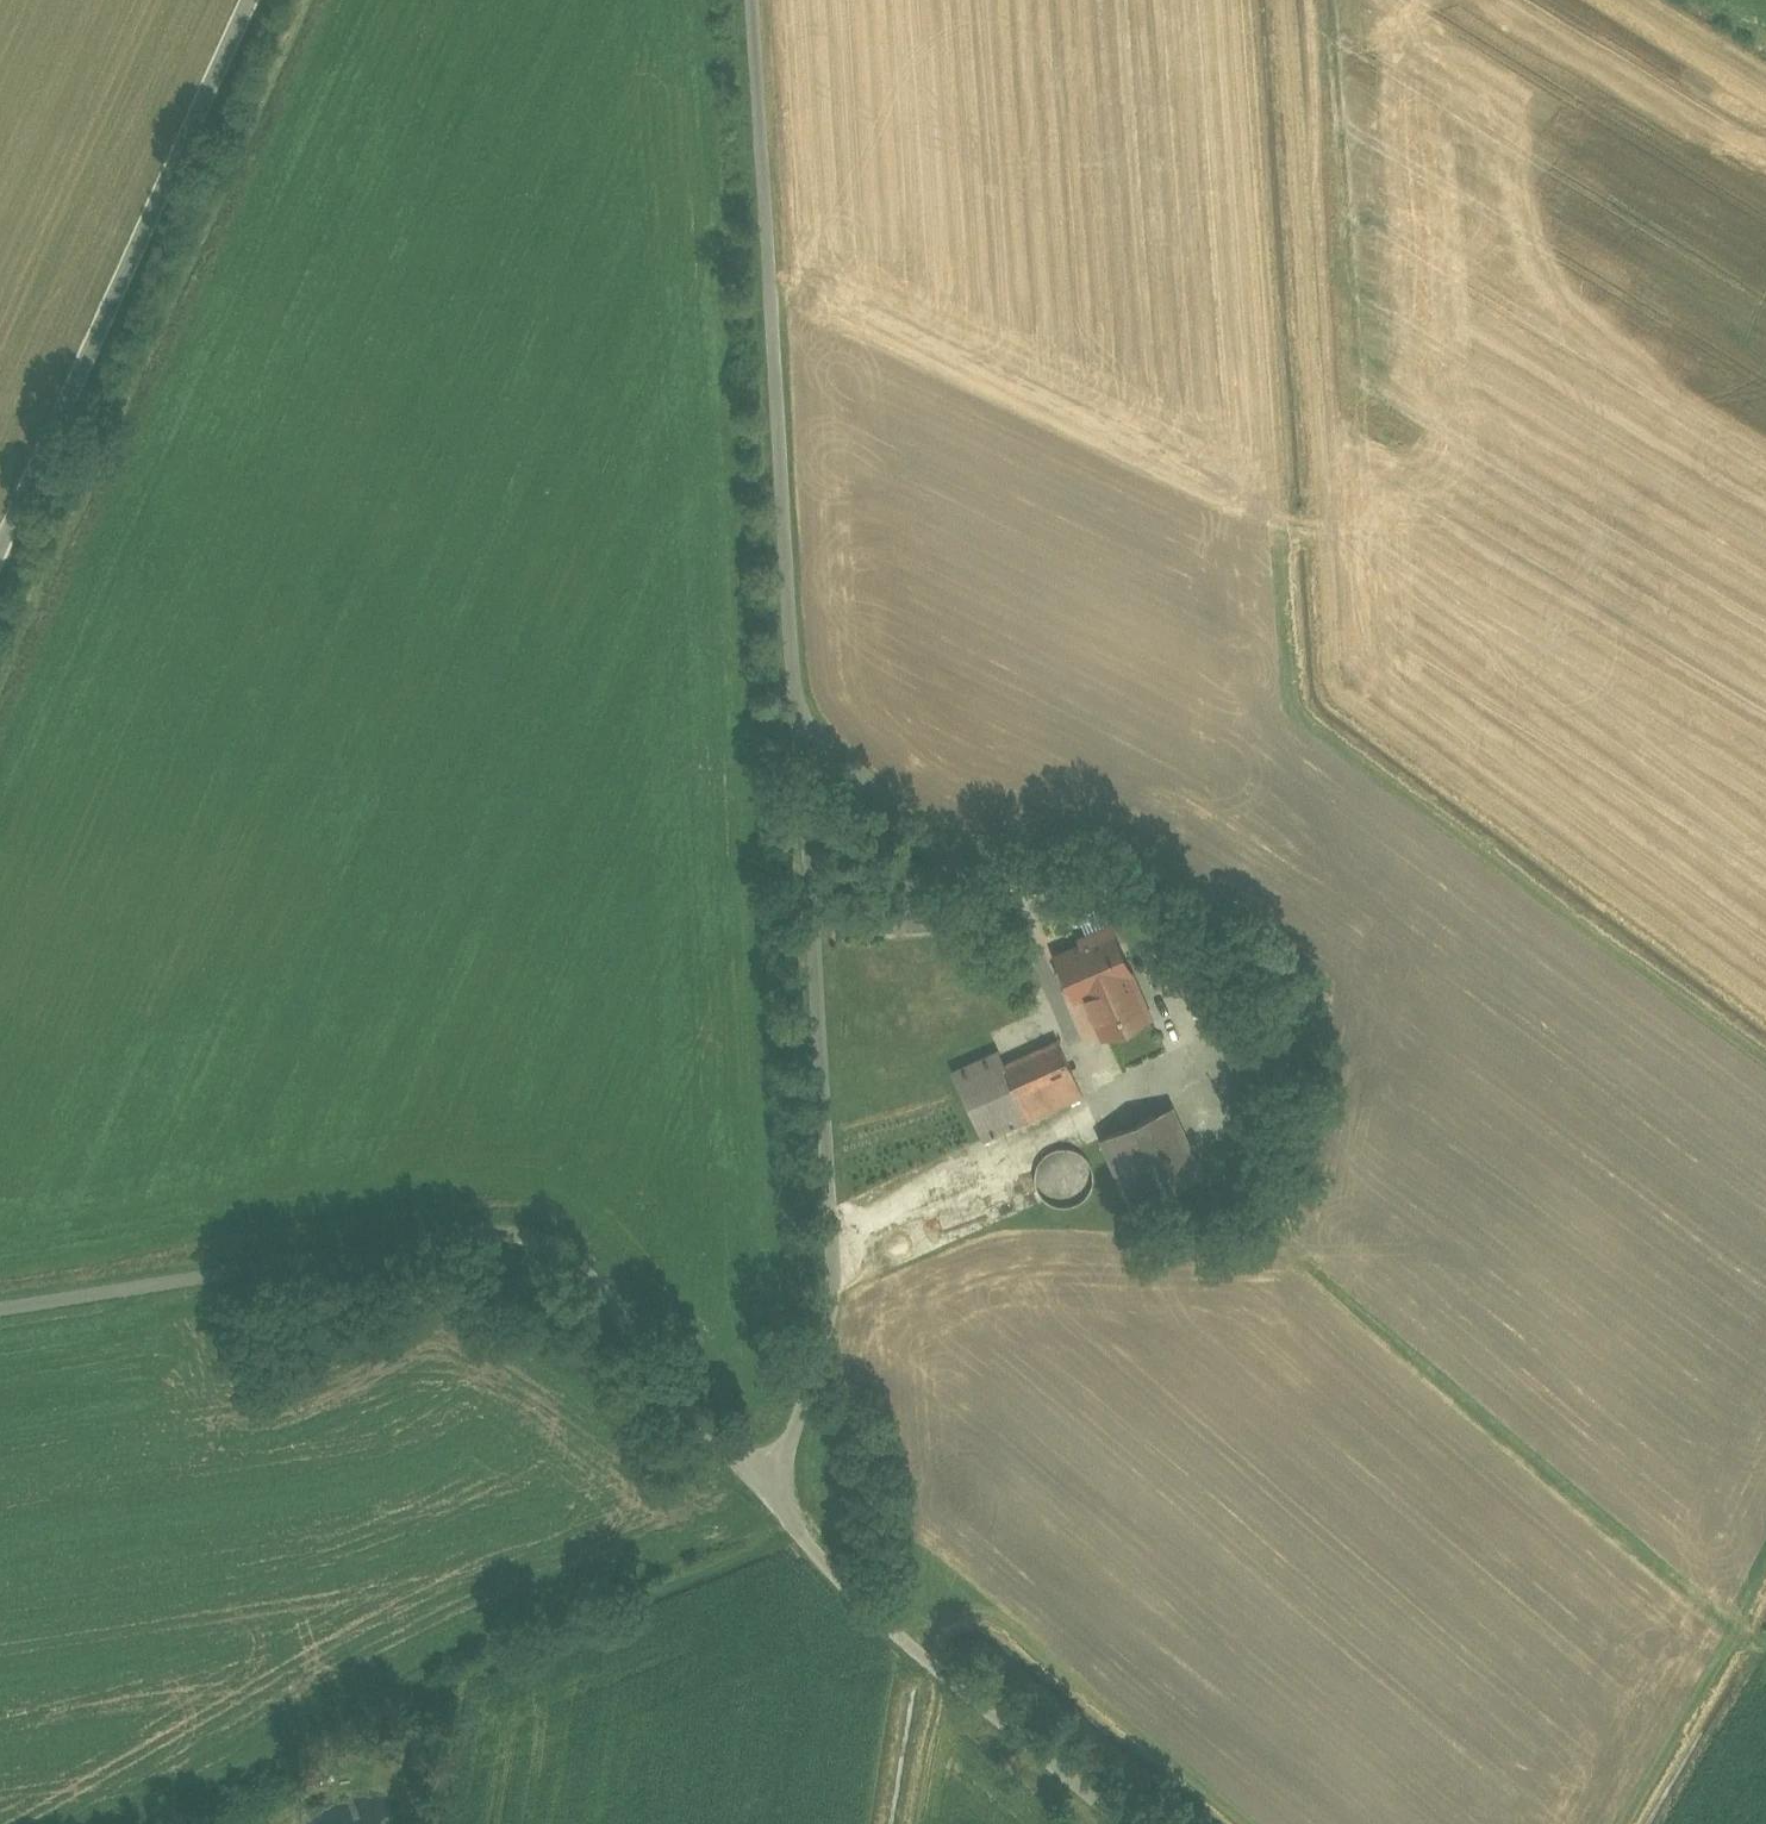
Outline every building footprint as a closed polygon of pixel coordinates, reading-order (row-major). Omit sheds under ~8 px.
[(1173,1042),(1137,960),(1116,913),(1060,938),(1081,985),(1089,982),(1125,1064),(1173,1042)] [(1063,1023),(1010,1046),(1036,1105),(1089,1082),(1063,1023)] [(1005,1035),(957,1056),(987,1126),(1036,1105),(1010,1046),(1005,1035)] [(1180,1091),(1105,1124),(1131,1182),(1206,1150),(1180,1091)] [(1093,1183),(1099,1174),(1101,1162),(1099,1151),(1092,1142),(1082,1136),(1071,1134),(1060,1136),(1050,1143),(1044,1152),(1042,1164),(1045,1175),(1051,1184),(1061,1191),(1072,1192),(1084,1190),(1093,1183)] [(339,1749),(323,1752),(327,1768),(343,1764),(341,1754),(339,1749)]
